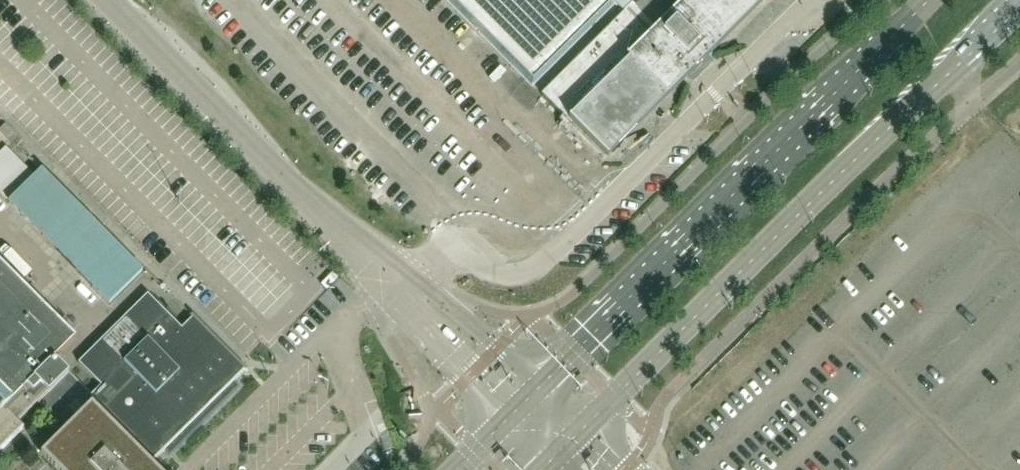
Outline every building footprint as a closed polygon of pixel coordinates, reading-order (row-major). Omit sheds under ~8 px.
[(633,0),(445,0),(532,87),(615,4),(623,13),(635,2),(633,0)] [(596,147),(606,156),(687,76),(689,79),(709,59),(706,56),(760,0),(638,0),(543,94),(596,147)] [(5,147),(0,152),(0,193),(8,201),(34,176),(5,147)] [(143,271),(84,212),(42,169),(8,202),(110,304),(143,271)] [(151,464),(164,451),(170,457),(240,388),(233,382),(246,369),(190,312),(189,314),(189,315),(178,326),(147,295),(79,364),(101,386),(91,396),(69,373),(55,359),(76,338),(0,262),(0,452),(23,429),(24,428),(19,423),(38,404),(65,431),(41,456),(55,469),(157,469),(151,464)]
